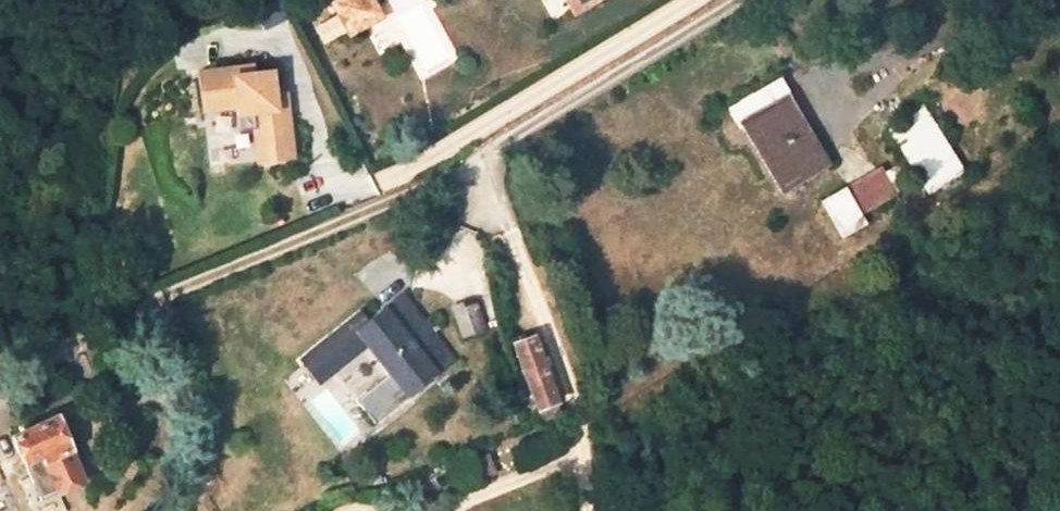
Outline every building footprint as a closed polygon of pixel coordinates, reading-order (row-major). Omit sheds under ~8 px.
[(337,7),(352,37),(384,21),(374,0),(350,0),(337,7)] [(576,13),(599,0),(575,0),(570,3),(576,13)] [(287,23),(277,4),(256,15),(265,34),(287,23)] [(252,78),(251,70),(198,76),(202,115),(236,111),(237,119),(251,118),(253,134),(257,166),(293,162),(288,124),(276,114),(274,100),(271,76),(252,78)] [(741,125),(772,106),(786,99),(792,95),(781,77),(726,109),(737,128),(741,125)] [(276,114),(288,124),(285,98),(274,100),(276,114)] [(791,135),(803,127),(786,99),(772,106),(791,135)] [(741,125),(781,192),(826,165),(803,127),(791,135),(772,106),(741,125)] [(923,108),(887,131),(905,159),(919,181),(929,196),(965,173),(923,108)] [(251,118),(237,119),(239,135),(253,134),(251,118)] [(905,159),(884,173),(898,195),(919,181),(905,159)] [(881,167),(846,189),(866,218),(899,197),(898,195),(884,173),(881,167)] [(866,218),(846,189),(821,204),(844,241),(870,225),(866,218)] [(391,319),(409,306),(401,295),(383,309),(391,319)] [(474,302),(455,308),(465,337),(483,331),(474,302)] [(454,361),(410,307),(409,306),(391,319),(383,309),(366,323),(359,315),(300,361),(318,384),(367,345),(389,374),(355,400),(374,424),(409,397),(403,389),(428,369),(435,376),(454,361)] [(534,337),(515,344),(538,411),(558,404),(534,337)] [(599,362),(596,353),(582,356),(585,366),(599,362)] [(538,411),(543,426),(563,419),(558,404),(538,411)] [(81,485),(56,420),(12,439),(24,466),(42,458),(56,494),(81,485)]
